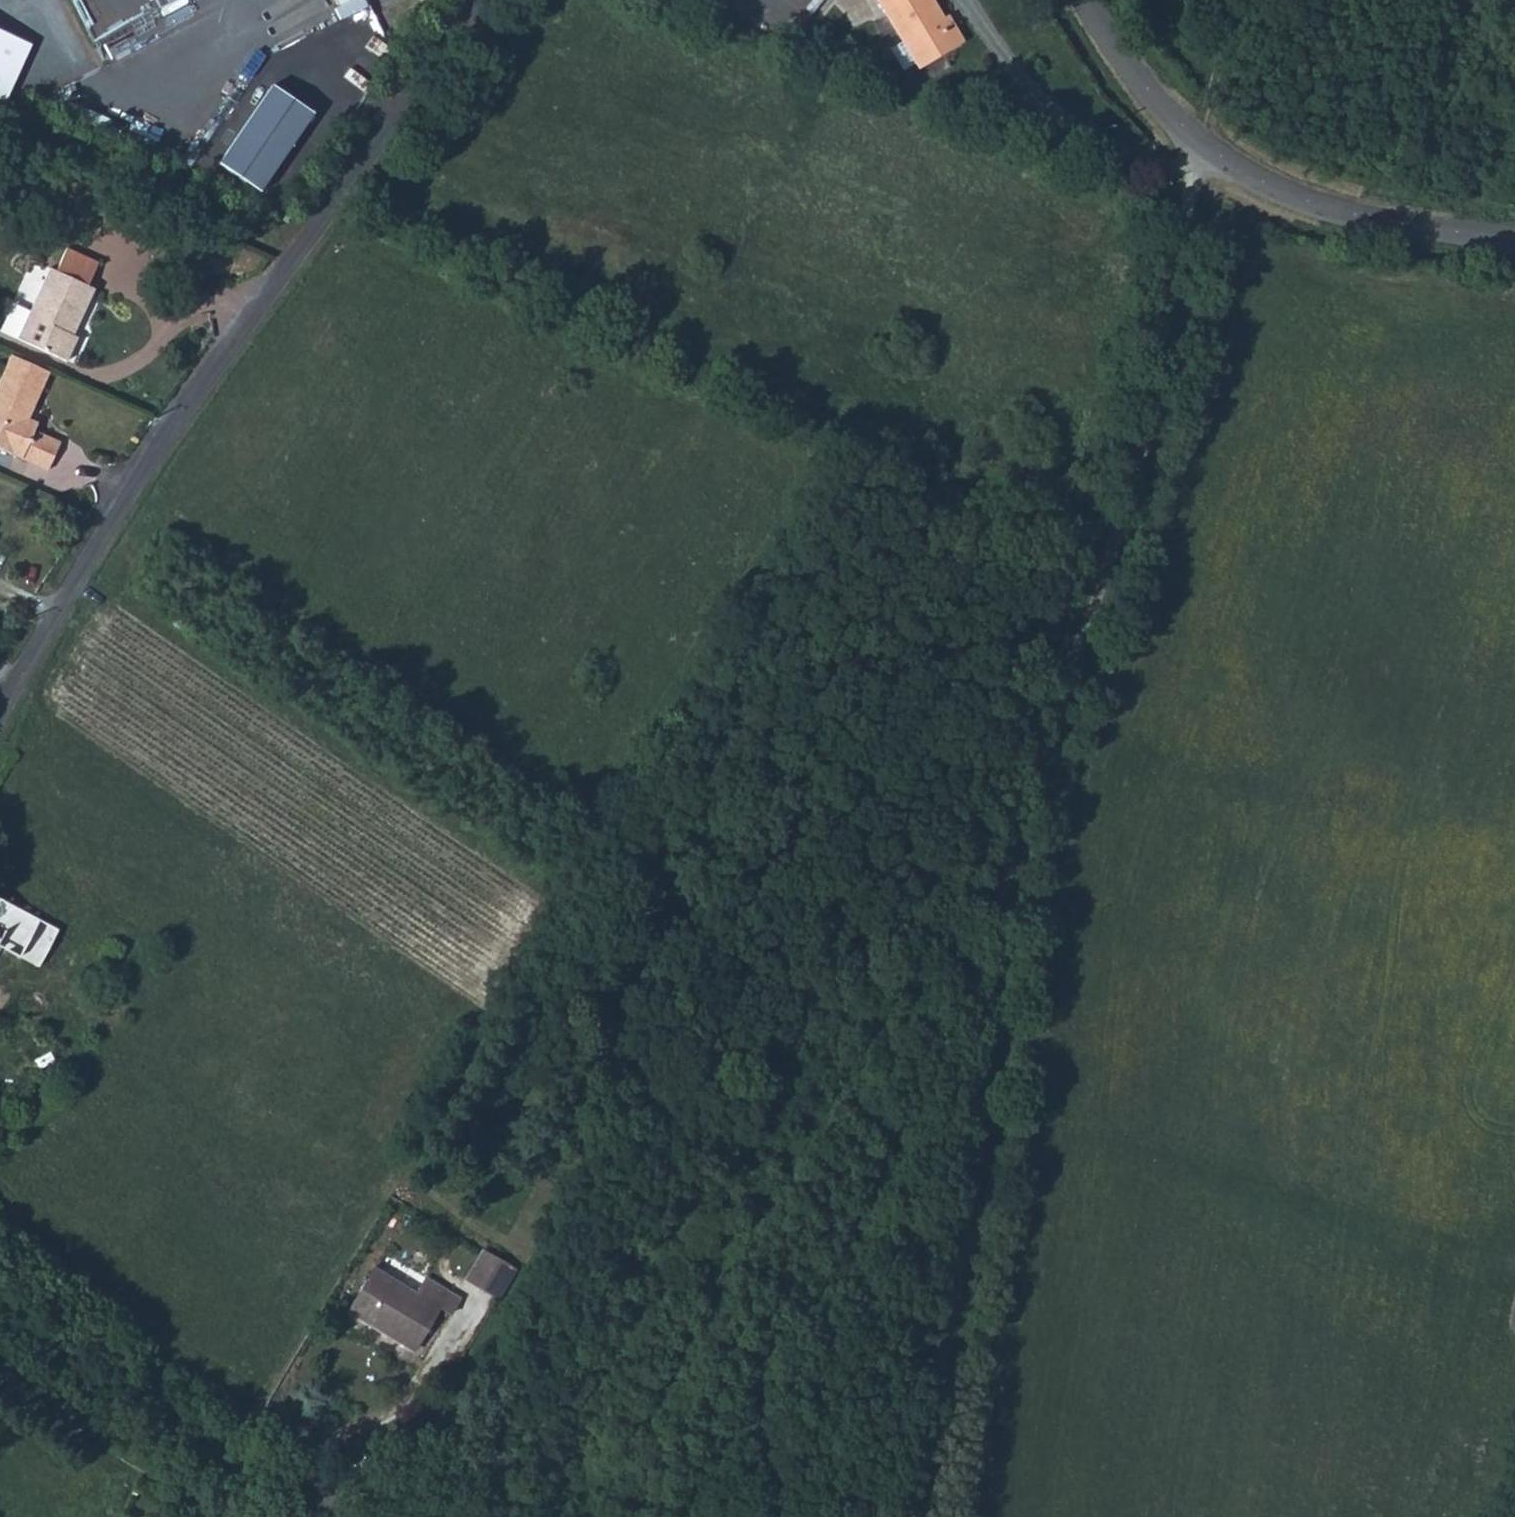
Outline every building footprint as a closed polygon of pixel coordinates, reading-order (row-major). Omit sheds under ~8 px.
[(888,18),(916,63),(959,36),(948,19),(943,22),(930,0),(877,0),(888,18)] [(6,102),(33,43),(0,28),(0,99),(6,102)] [(313,114),(273,87),(220,164),(260,191),(313,114)] [(70,256),(67,262),(98,276),(101,271),(70,256)] [(67,262),(60,277),(90,291),(98,276),(67,262)] [(90,291),(60,277),(54,275),(21,344),(32,349),(60,362),(69,366),(81,343),(76,340),(87,318),(97,295),(90,291)] [(13,357),(0,387),(0,448),(50,470),(62,444),(37,432),(40,425),(27,420),(32,409),(37,411),(52,374),(13,357)] [(0,894),(0,940),(19,905),(0,894)] [(463,1282),(495,1301),(511,1273),(479,1255),(463,1282)] [(413,1353),(438,1311),(447,1295),(424,1282),(416,1297),(374,1273),(348,1316),(413,1353)] [(447,1295),(438,1311),(450,1318),(459,1302),(447,1295)]
